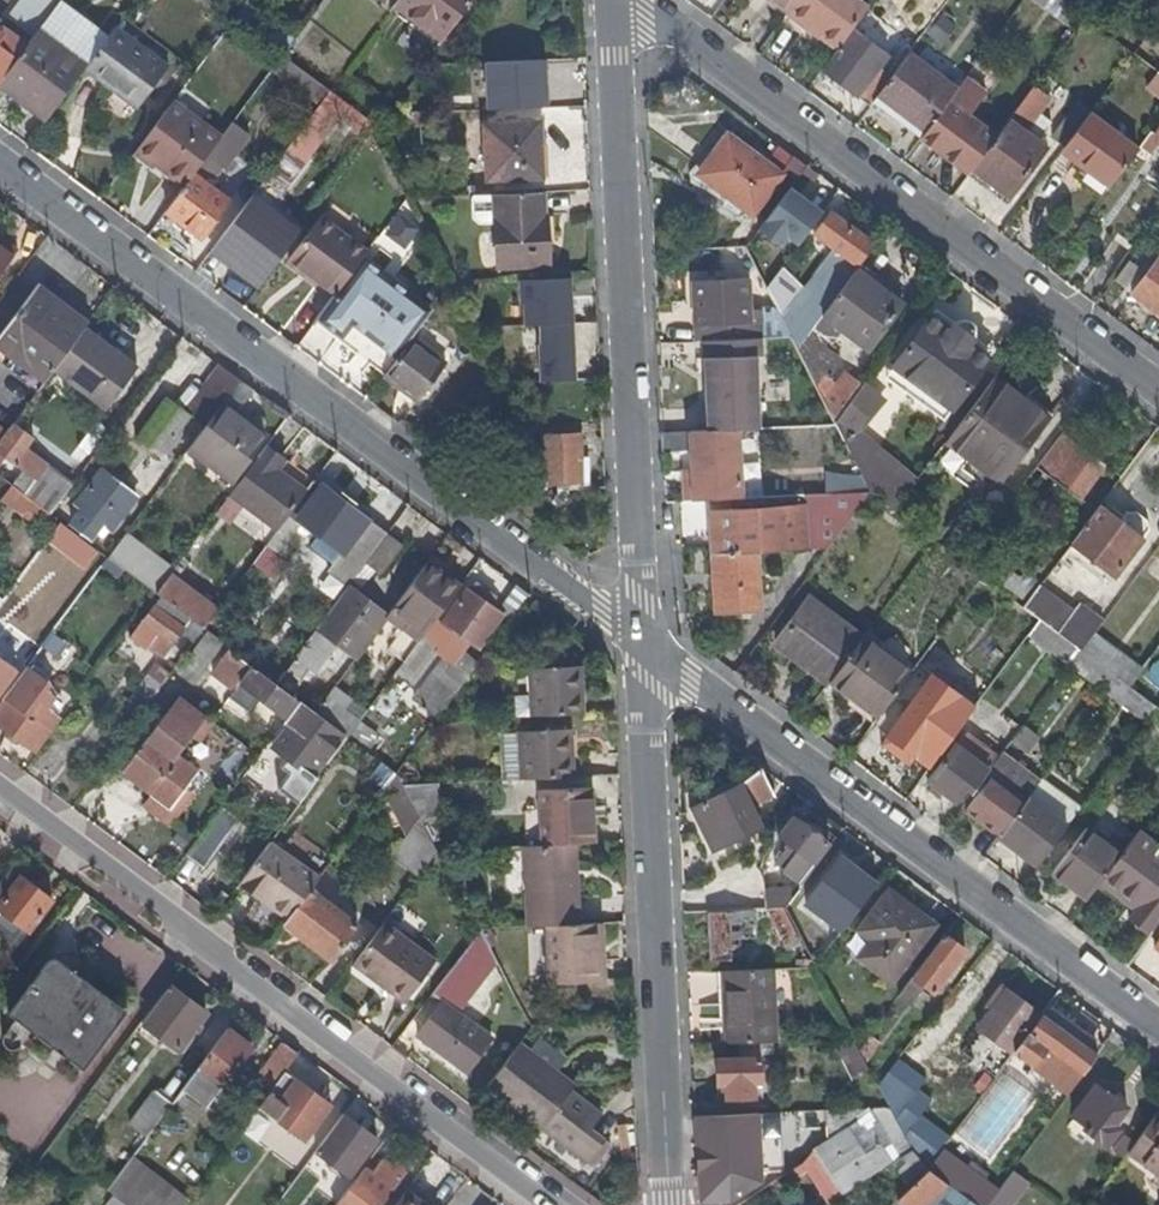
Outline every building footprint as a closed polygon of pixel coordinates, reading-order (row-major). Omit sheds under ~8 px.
[(27,37),(31,32),(55,0),(17,0),(4,18),(27,37)] [(392,5),(440,40),(470,0),(396,0),(392,5)] [(862,0),(766,0),(833,51),(847,33),(868,4),(862,0)] [(1058,0),(1032,0),(1054,16),(1063,4),(1058,0)] [(1082,18),(1063,4),(1054,16),(1073,31),(1082,18)] [(105,34),(88,21),(69,47),(63,43),(57,51),(31,32),(27,37),(21,45),(0,74),(0,77),(47,111),(82,64),(105,34)] [(166,61),(114,22),(105,34),(82,64),(135,103),(166,61)] [(21,45),(0,29),(0,74),(21,45)] [(867,47),(847,33),(833,51),(819,69),(868,106),(877,94),(887,82),(874,72),(891,50),(881,42),(876,48),(870,43),(867,47)] [(953,92),(905,57),(887,82),(877,94),(925,130),(947,101),(953,92)] [(326,88),(288,60),(282,68),(320,96),(326,88)] [(1033,84),(971,167),(1009,195),(1043,148),(1034,142),(1049,122),(1037,113),(1046,100),(1045,99),(1048,95),(1033,84)] [(278,255),(299,227),(280,213),(265,234),(250,223),(342,101),(326,88),(320,96),(210,244),(259,280),(278,255)] [(130,149),(180,185),(191,171),(194,167),(218,134),(169,97),(130,149)] [(963,112),(947,101),(925,130),(921,136),(961,166),(976,147),(951,128),(963,112)] [(1135,150),(1136,149),(1075,103),(1051,136),(1064,145),(1060,151),(1107,186),(1135,150)] [(1136,149),(1135,150),(1146,159),(1157,144),(1158,145),(1158,117),(1136,149)] [(537,120),(484,122),(487,177),(539,175),(537,120)] [(243,135),(227,123),(218,134),(194,167),(207,176),(216,163),(220,166),(243,135)] [(776,173),(724,134),(697,170),(725,191),(729,185),(753,204),(776,173)] [(227,199),(191,171),(180,185),(162,209),(199,236),(227,199)] [(790,187),(759,230),(780,245),(786,237),(799,246),(824,212),(790,187)] [(539,190),(494,192),(497,263),(549,260),(547,211),(541,212),(539,190)] [(278,255),(329,293),(358,254),(365,245),(313,207),(299,227),(278,255)] [(370,248),(398,268),(424,232),(396,212),(370,248)] [(832,249),(854,266),(870,244),(829,213),(813,235),(832,249)] [(12,251),(0,242),(0,268),(12,251)] [(724,267),(748,268),(749,247),(725,246),(724,267)] [(854,266),(832,249),(781,316),(781,321),(788,334),(794,346),(805,331),(820,311),(847,275),(852,268),(854,266)] [(349,315),(396,350),(409,333),(428,307),(358,254),(329,293),(316,311),(339,329),(349,315)] [(1133,294),(1158,313),(1158,259),(1133,294)] [(852,268),(847,275),(893,309),(899,302),(852,268)] [(893,309),(847,275),(820,311),(866,346),(893,309)] [(693,280),(695,339),(725,337),(759,336),(758,321),(746,322),(744,277),(693,280)] [(539,325),(572,323),(570,278),(519,280),(521,306),(524,306),(525,326),(539,325)] [(28,292),(79,329),(83,323),(33,286),(28,292)] [(42,379),(48,372),(79,329),(28,292),(0,331),(0,347),(42,379)] [(946,421),(990,360),(927,313),(890,363),(927,390),(919,401),(946,421)] [(781,321),(758,321),(759,336),(769,335),(788,334),(781,321)] [(572,323),(539,325),(541,382),(575,381),(572,323)] [(131,368),(79,329),(48,372),(100,410),(131,368)] [(805,331),(794,346),(807,375),(823,353),(812,344),(815,339),(805,331)] [(443,359),(409,333),(396,350),(382,369),(417,394),(443,359)] [(759,336),(725,337),(727,354),(701,355),(705,428),(732,427),(755,425),(751,354),(770,353),(769,335),(759,336)] [(0,347),(0,354),(39,383),(42,379),(0,347)] [(236,382),(217,368),(191,403),(210,417),(218,407),(236,382)] [(833,385),(821,402),(831,424),(833,421),(857,390),(861,384),(844,371),(833,385)] [(811,382),(821,402),(833,385),(817,373),(811,382)] [(1012,392),(993,378),(946,440),(1001,481),(1043,424),(1008,398),(1012,392)] [(913,485),(851,433),(872,402),(857,390),(833,421),(833,422),(833,423),(833,424),(832,424),(832,425),(846,455),(854,470),(863,489),(864,488),(865,488),(866,488),(866,489),(867,489),(867,490),(867,491),(867,492),(867,493),(866,494),(890,511),(891,511),(891,510),(892,510),(893,510),(894,510),(894,511),(913,485)] [(1047,418),(1012,392),(1008,398),(1043,424),(1047,418)] [(210,417),(191,403),(190,402),(182,412),(185,415),(203,427),(210,417)] [(239,422),(218,407),(210,417),(203,427),(188,447),(231,480),(253,450),(231,433),(239,422)] [(262,439),(239,422),(231,433),(253,450),(262,439)] [(19,494),(47,515),(68,487),(21,452),(31,440),(10,423),(0,436),(0,456),(30,479),(19,494)] [(535,454),(498,426),(486,442),(523,470),(535,454)] [(705,428),(660,430),(661,451),(688,450),(690,498),(735,496),(732,427),(705,428)] [(1101,463),(1062,435),(1037,469),(1075,497),(1101,463)] [(558,479),(558,484),(582,483),(580,438),(541,439),(542,479),(558,479)] [(261,445),(224,496),(274,532),(303,493),(273,470),(281,459),(261,445)] [(98,469),(83,489),(119,516),(134,496),(98,469)] [(839,470),(839,492),(864,491),(863,489),(854,470),(839,470)] [(274,532),(264,546),(278,556),(296,532),(291,529),(297,521),(326,543),(320,551),(335,562),(331,567),(352,582),(365,564),(386,537),(311,482),(303,493),(274,532)] [(804,575),(864,491),(839,492),(801,493),(801,505),(709,509),(712,554),(756,551),(803,549),(804,575)] [(105,509),(89,498),(69,527),(85,538),(105,509)] [(1143,542),(1101,510),(1073,547),(1116,579),(1143,542)] [(121,537),(105,559),(126,575),(142,553),(121,537)] [(400,547),(386,537),(365,564),(379,575),(400,547)] [(756,551),(712,554),(714,611),(759,608),(756,551)] [(999,584),(1023,599),(1034,582),(1009,567),(999,584)] [(424,568),(386,620),(402,632),(408,623),(424,635),(426,633),(457,591),(424,568)] [(166,574),(152,594),(157,598),(201,630),(215,611),(166,574)] [(1040,586),(1023,610),(1037,620),(1081,653),(1095,633),(1104,621),(1079,602),(1073,611),(1040,586)] [(477,651),(501,617),(488,608),(494,601),(474,587),(470,593),(466,590),(441,625),(452,634),(449,637),(463,647),(466,643),(477,651)] [(498,610),(509,618),(525,597),(513,588),(498,610)] [(386,620),(346,590),(283,673),(297,683),(306,671),(311,676),(332,648),(353,664),(386,620)] [(830,673),(859,634),(807,594),(773,639),(791,652),(795,647),(830,673)] [(201,630),(157,598),(141,620),(140,619),(126,638),(142,650),(149,641),(165,654),(180,634),(195,646),(205,633),(201,630)] [(1037,620),(1025,636),(1100,692),(1103,689),(1143,718),(1143,717),(1158,728),(1158,711),(1129,689),(1081,653),(1037,620)] [(910,667),(860,632),(859,634),(830,673),(829,675),(877,711),(910,667)] [(441,644),(426,633),(424,635),(405,660),(420,672),(441,644)] [(1095,633),(1081,653),(1129,689),(1144,669),(1095,633)] [(202,645),(179,676),(195,687),(217,656),(202,645)] [(938,654),(926,645),(910,667),(877,711),(864,729),(916,768),(943,732),(903,702),(938,654)] [(299,703),(230,652),(215,672),(237,689),(226,704),(246,719),(256,705),(283,726),(288,718),(299,703)] [(412,700),(436,719),(475,666),(458,654),(449,666),(441,660),(412,700)] [(420,672),(405,660),(396,672),(411,684),(420,672)] [(1151,662),(1150,686),(1158,687),(1158,662),(1151,662)] [(0,663),(0,687),(12,671),(0,663)] [(124,710),(139,721),(173,676),(158,665),(124,710)] [(23,667),(0,698),(5,702),(0,710),(0,724),(35,750),(58,719),(44,709),(48,704),(38,696),(47,685),(23,667)] [(518,698),(519,719),(583,715),(581,668),(528,670),(529,698),(518,698)] [(327,701),(316,716),(347,738),(358,724),(327,701)] [(316,716),(299,703),(288,718),(304,731),(307,727),(314,732),(309,739),(294,728),(279,748),(275,745),(271,752),(297,771),(313,784),(347,738),(316,716)] [(209,728),(186,712),(174,729),(171,727),(167,726),(164,727),(162,728),(126,779),(156,800),(147,812),(160,821),(176,819),(202,783),(180,768),(209,728)] [(1018,724),(1008,738),(1025,750),(1035,736),(1018,724)] [(987,767),(997,753),(963,728),(927,777),(955,797),(967,780),(974,785),(987,767)] [(520,733),(523,784),(573,782),(570,731),(520,733)] [(870,746),(858,737),(849,749),(861,758),(870,746)] [(1034,775),(999,750),(997,753),(987,767),(992,771),(966,806),(996,828),(1034,775)] [(771,797),(756,769),(742,785),(690,814),(711,854),(759,829),(749,811),(771,797)] [(296,807),(313,784),(297,771),(280,795),(296,807)] [(1074,799),(1041,773),(1025,795),(1028,796),(1001,832),(1033,855),(1074,799)] [(404,790),(395,774),(381,792),(400,807),(407,797),(404,790)] [(522,784),(502,785),(503,809),(523,809),(522,784)] [(439,788),(404,790),(407,797),(419,821),(421,824),(442,822),(439,788)] [(537,794),(540,849),(572,847),(588,846),(585,792),(537,794)] [(800,877),(824,846),(789,818),(775,836),(794,851),(783,864),(800,877)] [(421,824),(419,821),(392,860),(417,879),(435,853),(421,824)] [(1106,869),(1117,853),(1084,828),(1051,872),(1085,897),(1098,879),(1106,869)] [(1106,869),(1142,896),(1134,906),(1126,917),(1145,930),(1158,911),(1158,859),(1152,854),(1158,845),(1136,828),(1117,853),(1106,869)] [(220,843),(205,832),(184,860),(200,872),(220,843)] [(239,884),(287,920),(306,895),(317,880),(269,844),(239,884)] [(540,849),(521,850),(525,933),(544,932),(576,930),(574,887),(569,887),(568,872),(574,872),(572,847),(540,849)] [(849,924),(875,889),(855,874),(850,881),(844,877),(849,870),(839,862),(804,909),(822,922),(830,910),(849,924)] [(1142,896),(1106,869),(1098,879),(1134,906),(1142,896)] [(855,874),(849,870),(844,877),(850,881),(855,874)] [(7,871),(0,881),(0,916),(24,934),(49,902),(7,871)] [(764,912),(763,894),(708,897),(708,916),(764,912)] [(352,929),(306,895),(287,920),(283,926),(330,960),(352,929)] [(858,962),(889,985),(928,933),(908,917),(910,914),(887,897),(858,935),(871,944),(858,962)] [(830,910),(822,922),(840,935),(849,924),(830,910)] [(781,912),(764,912),(708,916),(707,916),(709,976),(721,975),(732,975),(731,954),(749,953),(747,938),(757,937),(756,921),(765,920),(777,942),(793,935),(781,912)] [(382,926),(350,970),(401,1008),(433,963),(382,926)] [(600,928),(592,929),(594,963),(601,962),(600,928)] [(576,930),(544,932),(547,989),(602,986),(601,962),(594,963),(592,929),(576,930)] [(486,950),(478,934),(431,997),(442,1004),(414,1041),(464,1078),(492,1041),(456,1015),(485,975),(474,967),(486,950)] [(793,935),(777,942),(787,961),(804,954),(793,935)] [(963,957),(941,940),(895,1001),(906,1010),(920,992),(930,1000),(963,957)] [(493,963),(486,950),(474,967),(485,975),(493,963)] [(44,964),(6,1016),(85,1074),(126,1016),(80,982),(76,987),(64,979),(63,975),(63,972),(62,970),(60,968),(59,967),(57,965),(55,964),(53,963),(51,963),(49,964),(47,964),(44,964)] [(732,975),(721,975),(721,1002),(728,1002),(730,1042),(776,1040),(772,973),(732,975)] [(203,1018),(166,992),(140,1027),(176,1054),(203,1018)] [(998,1054),(1008,1062),(1012,1057),(1039,1020),(1003,994),(974,1034),(994,1049),(996,1046),(1001,1050),(998,1054)] [(1039,1020),(1012,1057),(1030,1071),(1036,1062),(1046,1069),(1054,1059),(1081,1079),(1094,1061),(1039,1020)] [(220,1033),(178,1090),(203,1108),(245,1051),(220,1033)] [(849,1040),(829,1041),(849,1079),(866,1072),(849,1040)] [(755,1044),(731,1045),(732,1060),(711,1061),(712,1086),(723,1085),(724,1103),(751,1102),(751,1085),(757,1085),(755,1044)] [(278,1075),(293,1055),(279,1045),(253,1080),(267,1091),(278,1075)] [(516,1047),(482,1091),(537,1133),(566,1093),(570,1088),(516,1047)] [(922,1056),(910,1072),(936,1091),(958,1062),(939,1048),(928,1061),(922,1056)] [(324,1109),(278,1075),(267,1091),(253,1110),(299,1144),(324,1109)] [(143,1138),(168,1105),(152,1093),(127,1127),(143,1138)] [(600,1118),(566,1093),(537,1133),(586,1170),(605,1145),(589,1132),(600,1118)] [(1104,1104),(1092,1095),(1071,1123),(1083,1133),(1081,1136),(1103,1151),(1116,1133),(1113,1131),(1126,1113),(1107,1099),(1104,1104)] [(888,1114),(828,1117),(830,1139),(807,1154),(838,1200),(884,1170),(910,1154),(888,1114)] [(693,1122),(697,1204),(737,1204),(742,1203),(742,1187),(759,1186),(759,1177),(780,1176),(778,1119),(693,1122)] [(370,1144),(337,1120),(310,1156),(343,1181),(370,1144)] [(1125,1160),(1158,1185),(1158,1125),(1154,1121),(1125,1160)] [(1120,1160),(1130,1145),(1122,1139),(1111,1154),(1120,1160)] [(917,1168),(910,1154),(884,1170),(903,1198),(926,1177),(917,1168)] [(359,1168),(332,1204),(380,1204),(406,1170),(392,1160),(383,1173),(374,1166),(368,1174),(359,1168)] [(102,1194),(112,1201),(117,1204),(183,1204),(126,1161),(102,1194)] [(1024,1186),(1009,1174),(986,1204),(1011,1204),(1024,1186)] [(926,1177),(903,1198),(896,1204),(963,1204),(926,1177)]
